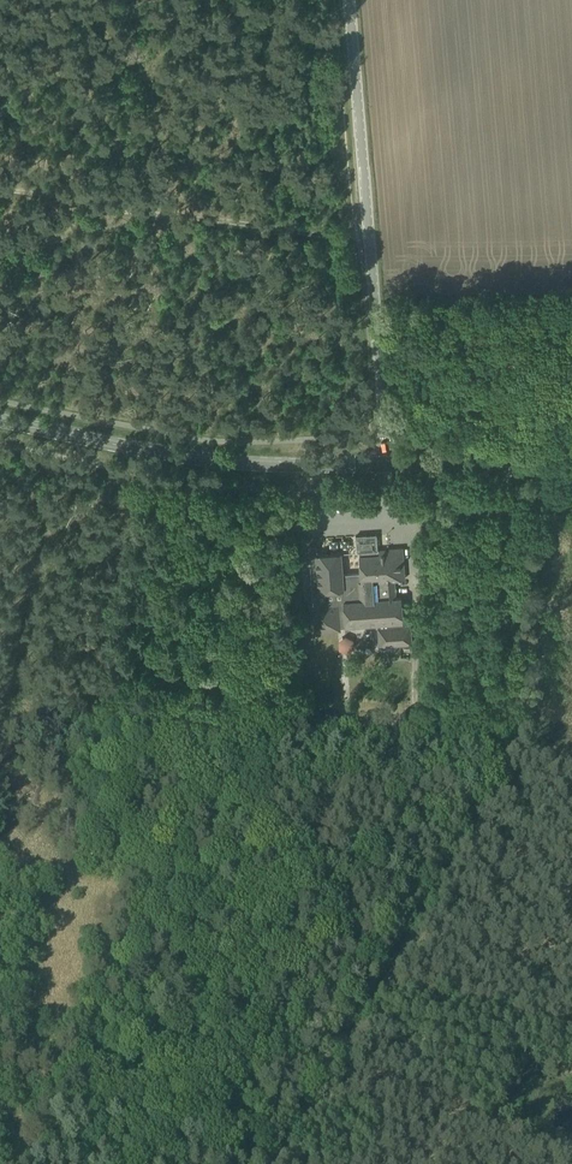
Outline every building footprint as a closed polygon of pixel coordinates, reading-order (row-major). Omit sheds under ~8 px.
[(405,578),(403,548),(388,549),(389,553),(380,554),(379,549),(377,549),(377,545),(377,544),(376,544),(376,540),(377,540),(377,539),(376,539),(376,535),(376,534),(375,534),(375,535),(371,535),(371,534),(370,534),(370,535),(366,535),(365,535),(361,536),(361,535),(360,535),(360,536),(356,536),(356,535),(355,535),(355,536),(355,537),(356,536),(356,541),(355,541),(355,542),(356,541),(356,546),(356,547),(357,546),(357,551),(356,551),(357,551),(357,552),(357,551),(359,551),(359,555),(360,572),(343,573),(341,552),(317,554),(317,550),(309,550),(315,631),(341,629),(340,627),(378,624),(379,645),(411,643),(410,624),(403,625),(403,623),(403,622),(401,597),(395,597),(394,579),(405,578)]
